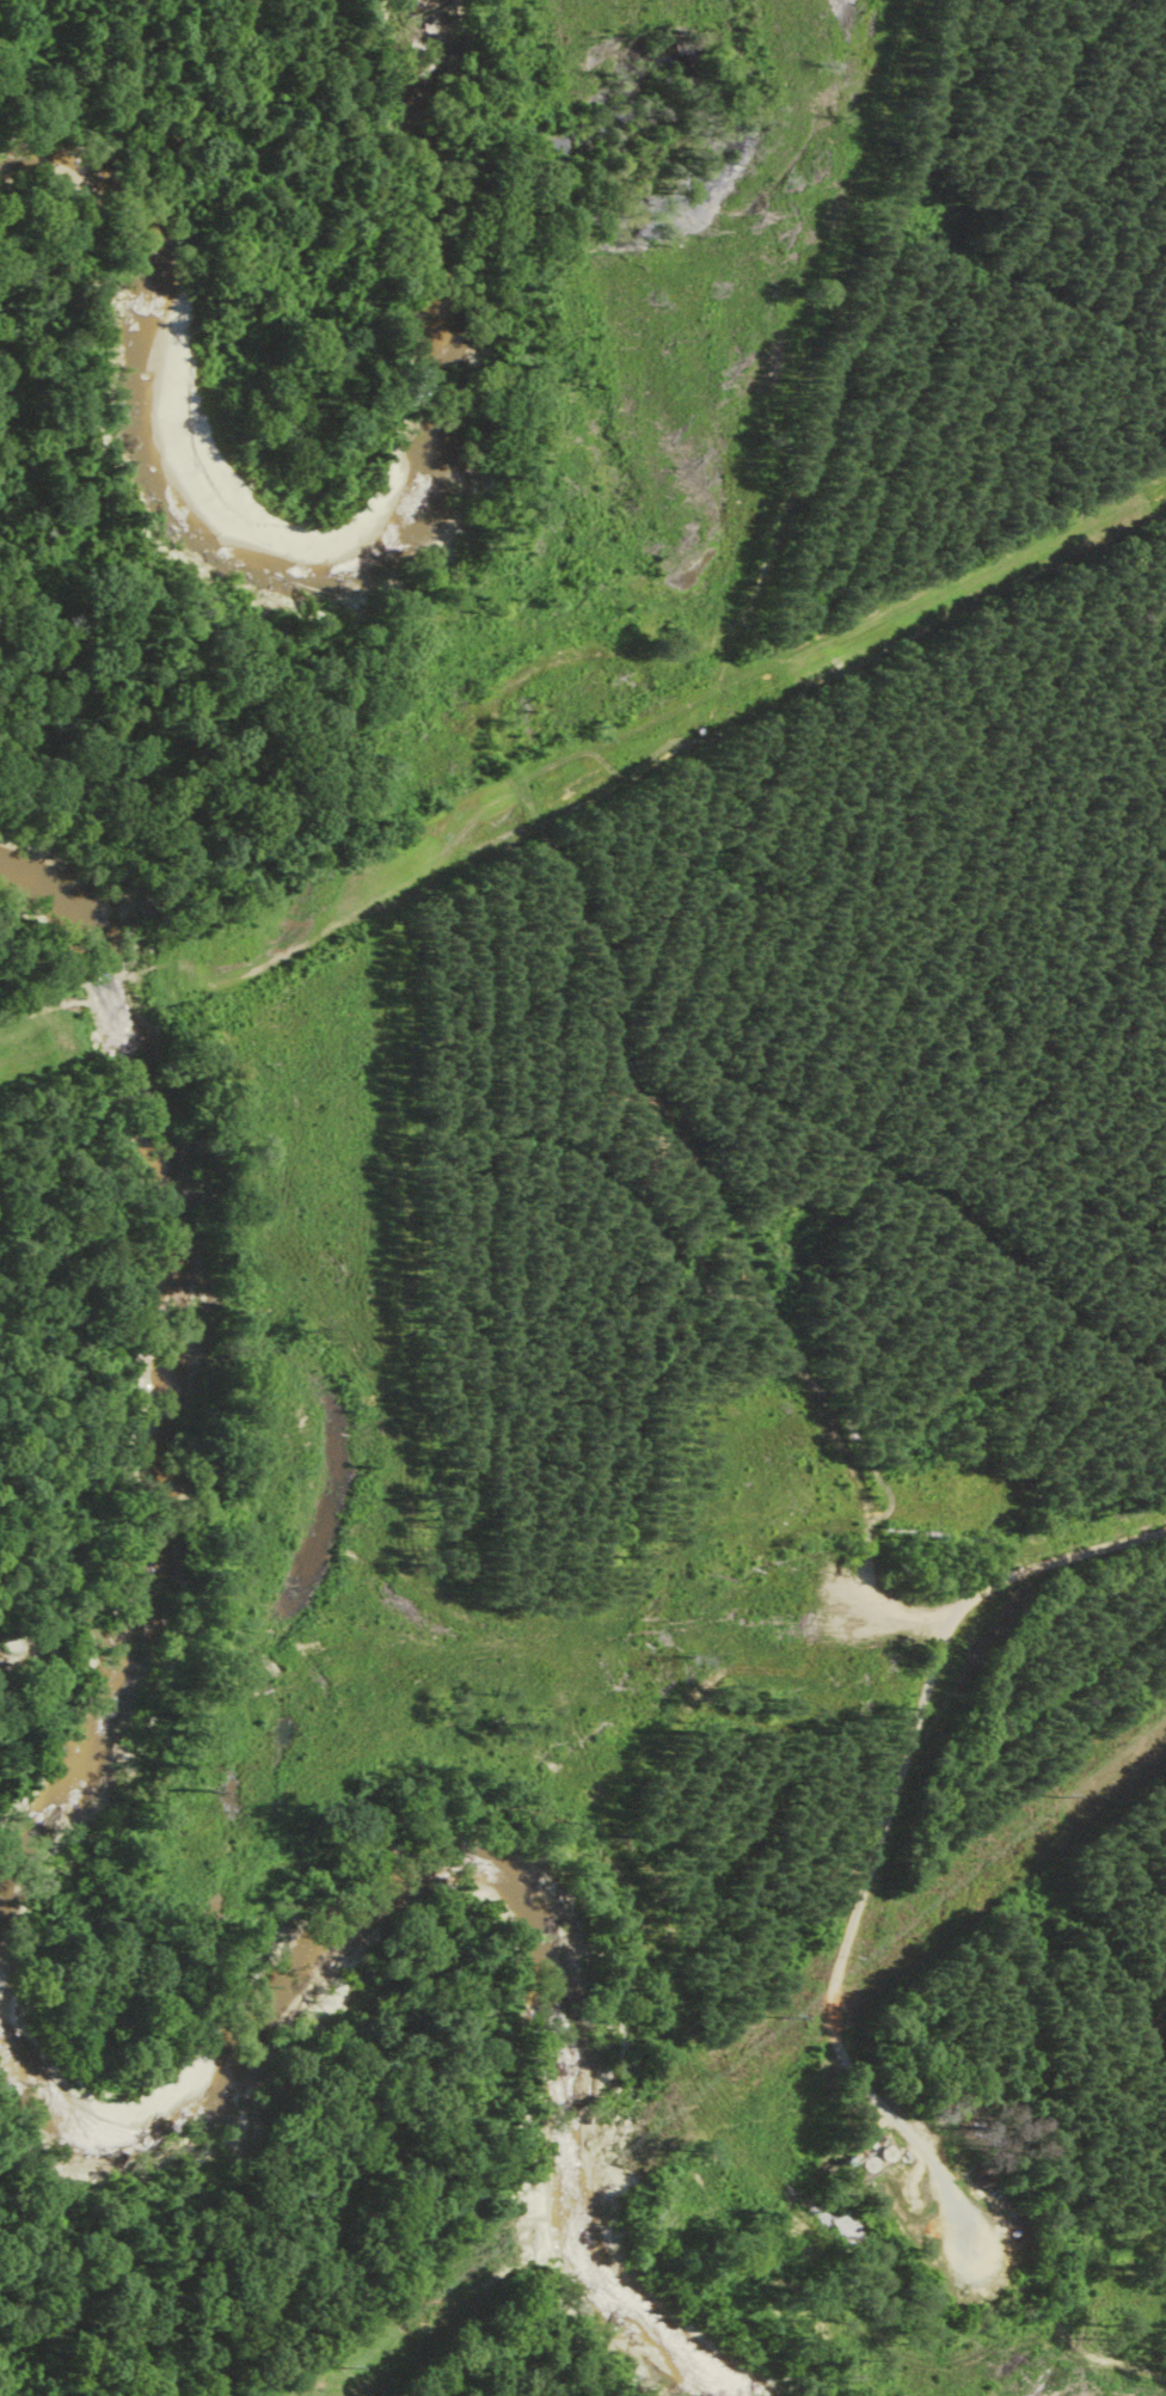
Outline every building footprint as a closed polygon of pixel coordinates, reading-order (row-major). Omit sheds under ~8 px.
[(837,2173),(847,2189),(890,2163),(881,2147),(837,2173)]
